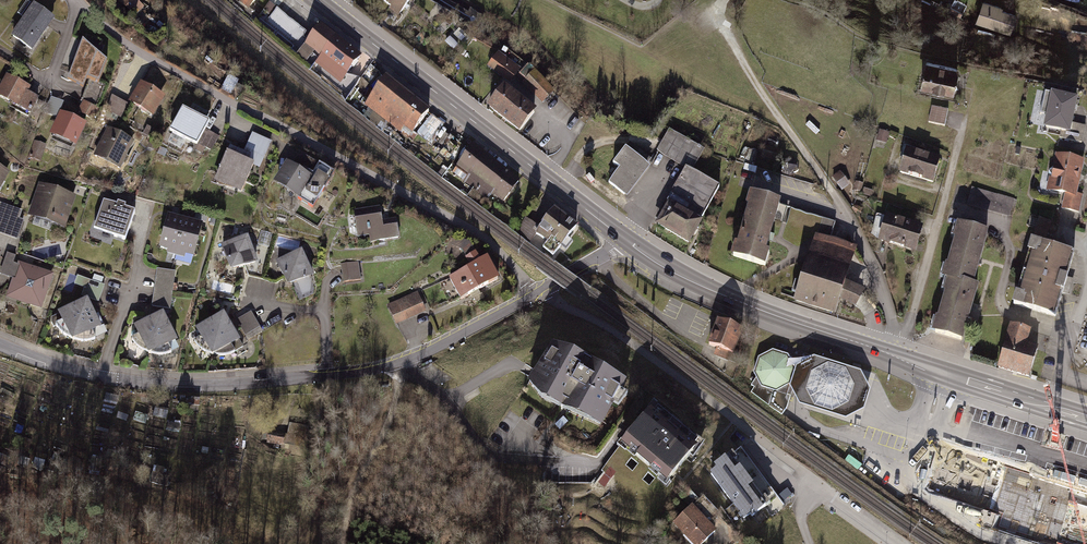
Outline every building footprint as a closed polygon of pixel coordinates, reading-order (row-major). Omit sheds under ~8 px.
[(121,4),(134,16),(142,7),(135,0),(125,0),(121,4)] [(404,0),(369,0),(383,10),(381,13),(390,20),(404,0)] [(1000,6),(979,1),(972,24),(1012,35),(1017,15),(999,11),(1000,6)] [(53,18),(34,5),(13,35),(32,48),(53,18)] [(301,46),(311,34),(278,8),(268,19),(301,46)] [(333,29),(323,20),(304,43),(346,77),(364,54),(355,46),(333,29)] [(117,65),(93,49),(79,69),(103,85),(117,65)] [(520,69),(497,53),(486,68),(509,84),(520,69)] [(950,69),(913,62),(908,87),(945,94),(950,69)] [(400,83),(389,73),(365,100),(407,137),(431,110),(418,99),(400,83)] [(535,73),(524,83),(542,102),(553,92),(535,73)] [(6,76),(0,89),(0,97),(28,111),(35,96),(28,93),(31,88),(6,76)] [(164,96),(142,84),(131,102),(153,114),(164,96)] [(504,86),(487,108),(520,133),(536,112),(504,86)] [(1077,98),(1051,92),(1043,127),(1069,132),(1077,98)] [(128,105),(113,96),(108,109),(122,116),(128,105)] [(99,110),(84,103),(80,112),(94,119),(99,110)] [(209,122),(183,108),(170,130),(197,145),(209,122)] [(943,112),(927,109),(925,124),(940,127),(943,112)] [(84,124),(61,114),(52,133),(75,144),(84,124)] [(132,141),(109,130),(96,155),(119,166),(132,141)] [(218,136),(206,130),(199,144),(210,150),(218,136)] [(704,151),(669,131),(657,151),(692,172),(704,151)] [(889,133),(877,131),(875,142),(886,144),(889,133)] [(246,162),(253,165),(259,167),(271,142),(253,134),(244,153),(249,156),(246,162)] [(36,142),(33,159),(43,162),(47,145),(36,142)] [(485,150),(475,142),(457,166),(494,195),(512,171),(502,164),(485,150)] [(230,147),(215,179),(241,191),(253,165),(246,162),(249,156),(244,153),(230,147)] [(650,167),(624,148),(611,166),(619,171),(608,184),(627,198),(650,167)] [(933,159),(899,152),(893,177),(928,184),(933,159)] [(332,172),(301,153),(293,166),(287,163),(276,182),(312,204),(332,172)] [(1084,163),(1059,156),(1049,194),(1070,200),(1068,206),(1078,209),(1081,195),(1075,194),(1084,163)] [(0,168),(0,186),(8,172),(0,168)] [(719,189),(687,171),(656,225),(688,244),(719,189)] [(76,196),(39,184),(29,216),(65,227),(76,196)] [(1014,200),(970,188),(965,206),(1009,217),(1014,200)] [(579,219),(547,192),(521,223),(552,250),(579,219)] [(778,203),(752,195),(733,256),(764,265),(769,249),(764,248),(778,203)] [(137,212),(104,201),(95,229),(128,240),(137,212)] [(17,238),(23,221),(18,219),(21,211),(0,204),(0,232),(17,238)] [(379,208),(355,212),(359,235),(370,233),(371,240),(398,236),(395,220),(381,222),(379,208)] [(919,226),(877,216),(871,243),(912,252),(919,226)] [(200,225),(169,217),(162,247),(192,255),(200,225)] [(1047,243),(1052,221),(1040,218),(1034,240),(1047,243)] [(943,278),(947,279),(973,287),(989,233),(958,224),(943,278)] [(247,236),(222,246),(232,270),(256,261),(247,236)] [(856,249),(816,236),(792,303),(832,317),(838,301),(844,282),(856,249)] [(1072,254),(1031,242),(1013,306),(1053,318),(1072,254)] [(301,251),(277,262),(288,286),(296,283),(302,295),(310,291),(312,277),(311,275),(312,275),(301,251)] [(21,258),(7,253),(4,263),(8,264),(4,276),(18,281),(23,266),(18,265),(21,258)] [(470,271),(452,281),(462,300),(499,280),(488,260),(484,256),(478,255),(472,256),(469,260),(468,263),(468,268),(470,271)] [(357,263),(342,266),(345,281),(360,279),(357,263)] [(48,312),(61,277),(24,264),(23,266),(18,281),(11,299),(48,312)] [(94,281),(81,278),(79,288),(102,294),(106,279),(95,276),(94,281)] [(947,279),(932,333),(962,342),(977,288),(973,287),(947,279)] [(844,282),(838,301),(860,308),(866,289),(844,282)] [(416,290),(388,304),(398,325),(426,312),(416,290)] [(87,300),(60,313),(64,321),(57,325),(60,330),(63,333),(67,336),(72,338),(73,340),(76,339),(79,340),(84,340),(89,340),(92,339),(96,338),(92,331),(101,327),(87,300)] [(251,312),(237,320),(245,335),(259,327),(251,312)] [(162,313),(135,327),(139,335),(132,338),(135,343),(138,347),(142,349),(147,351),(148,354),(151,352),(155,353),(159,354),(164,354),(168,353),(171,351),(167,345),(176,340),(162,313)] [(223,313),(197,328),(201,336),(194,340),(198,345),(201,348),(205,350),(210,352),(212,354),(214,353),(218,354),(222,354),(227,353),(231,352),(234,351),(230,344),(238,339),(223,313)] [(735,332),(709,324),(701,347),(728,356),(735,332)] [(1031,332),(1010,325),(996,368),(1029,378),(1039,348),(1027,344),(1031,332)] [(590,359),(553,342),(527,380),(541,398),(602,425),(627,380),(590,359)] [(765,353),(751,361),(746,377),(754,391),(770,395),(784,386),(789,370),(781,357),(765,353)] [(797,368),(792,384),(799,401),(844,414),(861,404),(865,389),(856,372),(811,360),(797,368)] [(692,446),(644,407),(618,439),(665,478),(692,446)] [(288,434),(269,430),(266,443),(285,447),(288,434)] [(992,529),(1040,543),(1086,543),(1086,490),(942,444),(927,491),(998,513),(992,529)] [(713,466),(707,471),(734,504),(726,510),(735,521),(742,515),(744,517),(749,512),(751,515),(763,506),(748,487),(753,482),(737,462),(734,465),(723,453),(711,463),(713,466)] [(694,506),(677,524),(697,543),(706,543),(719,531),(694,506)]
